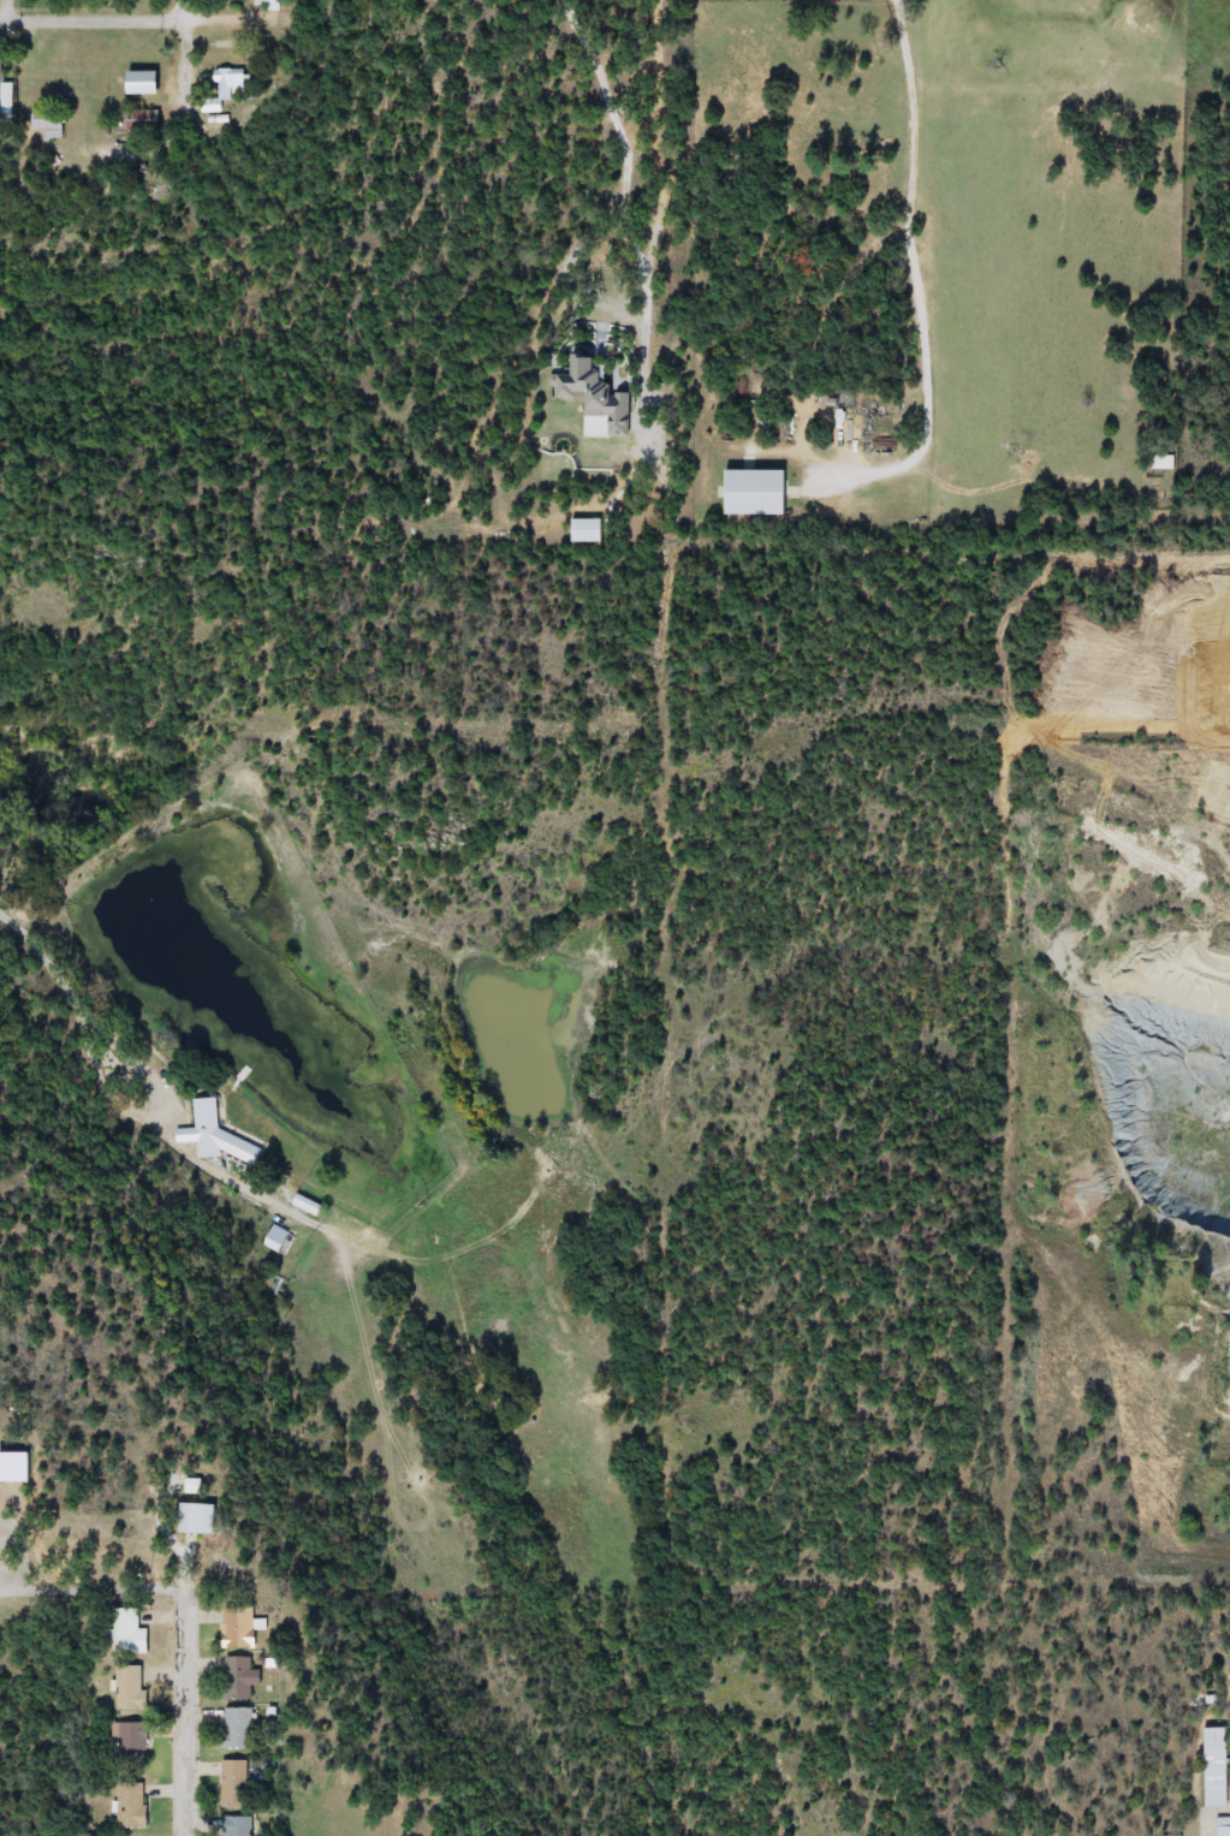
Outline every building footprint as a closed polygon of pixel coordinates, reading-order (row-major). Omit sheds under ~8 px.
[(228,112),(208,112),(208,97),(220,97),(220,70),(255,70),(255,94),(238,94),(238,100),(228,100),(228,112)] [(165,71),(165,95),(135,95),(135,71),(165,71)] [(67,138),(37,138),(37,111),(67,111),(67,138)] [(133,130),(133,111),(165,111),(166,129),(133,130)] [(546,397),(547,375),(560,375),(561,358),(601,360),(600,385),(612,385),(612,392),(624,392),(624,436),(604,436),(605,416),(576,415),(576,398),(546,397)] [(718,469),(785,469),(785,515),(718,515),(718,469)] [(221,1129),(265,1147),(265,1151),(259,1165),(246,1165),(240,1180),(225,1172),(231,1159),(231,1154),(224,1151),(221,1158),(200,1158),(200,1141),(178,1142),(178,1129),(197,1129),(197,1099),(221,1098),(221,1129)] [(286,1258),(263,1246),(277,1223),(298,1235),(286,1258)] [(185,1534),(185,1503),(221,1504),(220,1535),(185,1534)] [(260,1608),(259,1650),(225,1648),(225,1606),(260,1608)] [(150,1629),(150,1654),(117,1654),(117,1609),(141,1609),(141,1629),(150,1629)] [(226,1658),(252,1658),(252,1700),(226,1700),(226,1658)] [(145,1665),(145,1710),(119,1710),(119,1665),(145,1665)] [(226,1749),(226,1709),(254,1709),(254,1749),(226,1749)] [(149,1723),(149,1758),(119,1758),(119,1723),(149,1723)] [(1223,1749),(1223,1807),(1200,1807),(1200,1749),(1223,1749)] [(222,1808),(222,1761),(249,1761),(249,1808),(222,1808)] [(149,1830),(120,1830),(120,1783),(149,1783),(149,1830)] [(251,1816),(251,1835),(221,1835),(221,1816),(251,1816)] [(1214,1818),(1229,1818),(1229,1835),(1214,1835),(1214,1818)]
